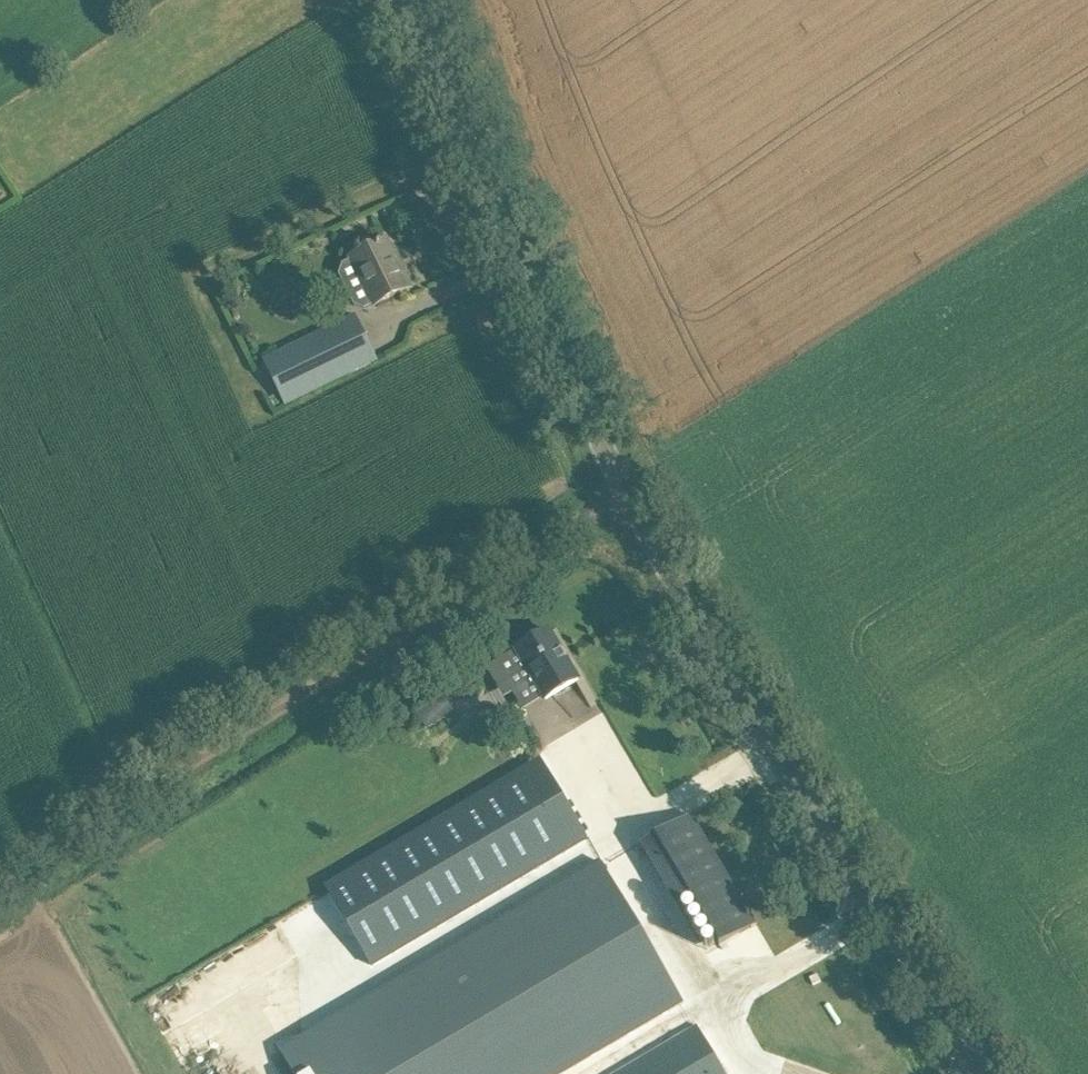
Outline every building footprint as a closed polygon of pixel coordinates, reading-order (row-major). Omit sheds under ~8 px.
[(397,264),(387,242),(352,258),(354,261),(342,267),(339,277),(353,307),(363,310),(374,304),(375,306),(410,289),(400,270),(398,271),(395,265),(397,264)] [(261,360),(284,406),(378,360),(355,314),(261,360)] [(487,668),(498,687),(529,669),(547,699),(578,681),(566,659),(563,661),(547,633),(550,632),(549,631),(487,668)] [(540,759),(335,880),(382,960),(587,839),(540,759)] [(690,815),(641,845),(679,907),(691,900),(719,947),(756,925),(756,924),(690,815)] [(291,1073),(562,1073),(684,1002),(600,861),(278,1052),(291,1073)] [(773,1003),(789,1036),(830,1017),(815,983),(773,1003)] [(697,1024),(612,1073),(726,1073),(697,1024)] [(821,1046),(832,1065),(845,1057),(834,1038),(821,1046)]
